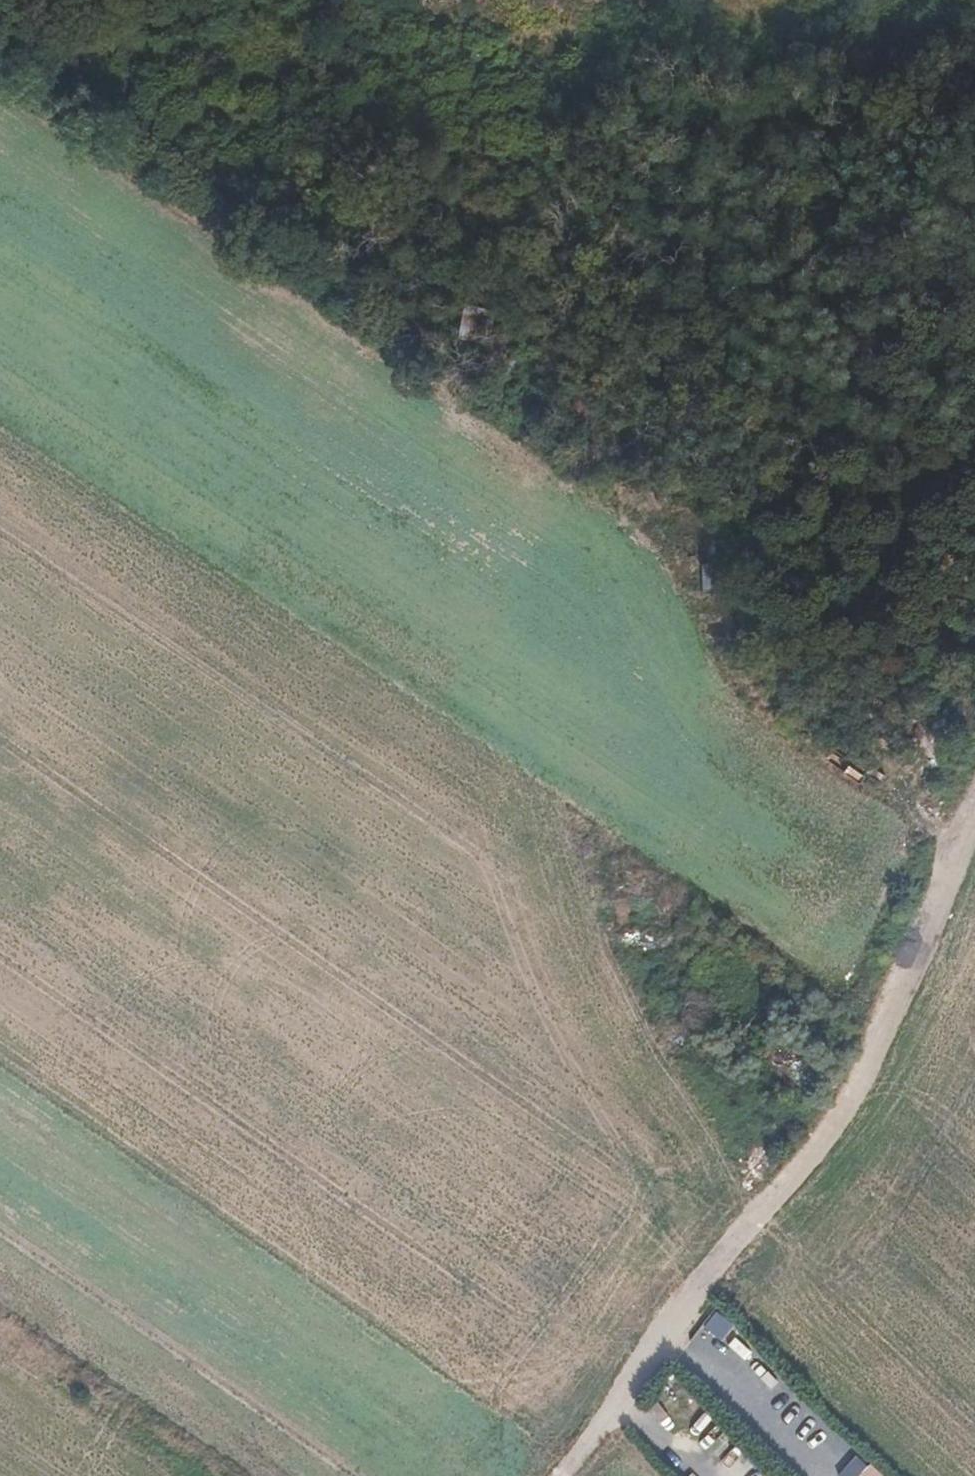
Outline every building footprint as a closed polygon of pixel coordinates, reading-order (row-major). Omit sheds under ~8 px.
[(856,1475),(885,1475),(869,1461),(856,1475)]
